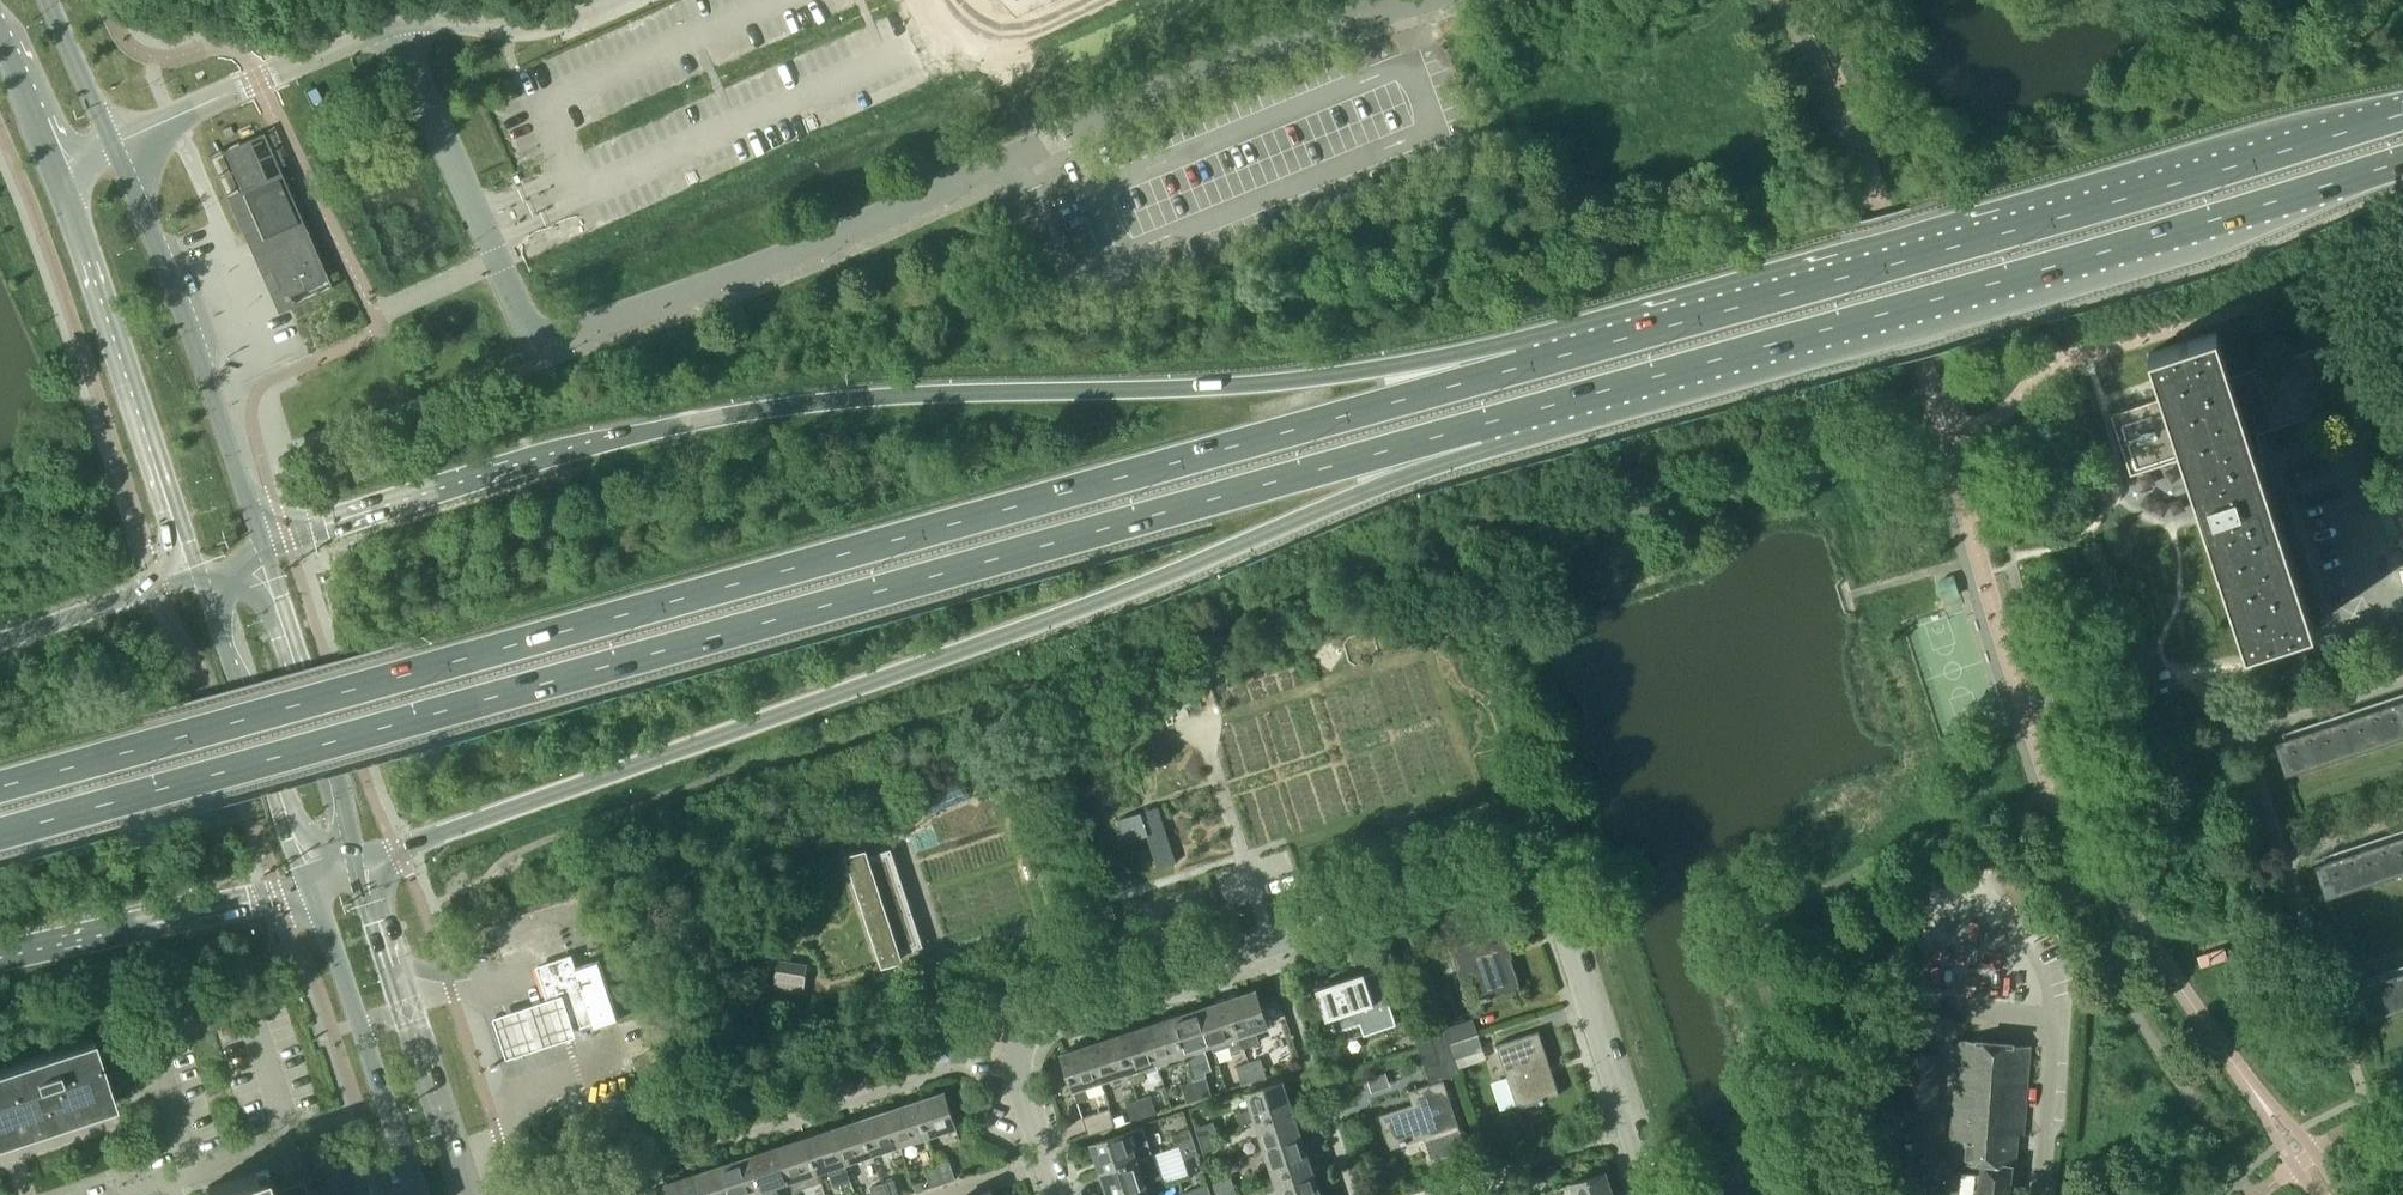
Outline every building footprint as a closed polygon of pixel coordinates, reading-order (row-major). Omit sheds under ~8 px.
[(937,62),(975,48),(972,40),(1066,4),(1064,0),(953,0),(958,13),(935,22),(940,34),(928,38),(937,62)] [(330,289),(313,250),(263,133),(208,156),(275,313),(330,289)] [(2142,404),(2111,414),(2123,452),(2130,475),(2143,471),(2159,465),(2179,459),(2182,458),(2192,486),(2204,482),(2213,510),(2201,514),(2246,648),(2313,626),(2266,479),(2258,433),(2242,438),(2223,377),(2231,375),(2216,330),(2208,333),(2149,352),(2164,397),(2160,398),(2142,404)] [(2231,375),(2223,377),(2242,438),(2258,433),(2271,428),(2354,401),(2356,400),(2336,340),(2279,359),(2231,375)] [(2284,773),(2402,735),(2402,698),(2274,741),(2284,773)] [(1126,841),(1147,834),(1158,867),(1176,861),(1158,806),(1118,819),(1126,841)] [(2314,864),(2325,897),(2402,871),(2402,835),(2314,864)] [(865,852),(849,857),(885,964),(901,958),(897,949),(917,943),(888,855),(869,861),(865,852)] [(1479,998),(1518,986),(1506,948),(1510,947),(1503,926),(1448,944),(1458,975),(1471,972),(1479,998)] [(1916,956),(1919,930),(1896,927),(1893,953),(1916,956)] [(549,999),(560,995),(571,1028),(590,1022),(592,1026),(615,1019),(595,959),(572,966),(569,957),(538,966),(546,990),(549,999)] [(1914,979),(1916,960),(1906,959),(1904,978),(1914,979)] [(777,968),(774,989),(804,993),(807,973),(777,968)] [(1319,991),(1332,1030),(1358,1022),(1362,1034),(1395,1023),(1377,968),(1355,975),(1356,979),(1319,991)] [(2354,987),(2364,1020),(2402,1007),(2402,971),(2354,987)] [(1267,1025),(1254,988),(1226,998),(1242,1047),(1259,1042),(1255,1029),(1267,1025)] [(505,1050),(571,1028),(560,995),(549,999),(546,990),(492,1008),(505,1050)] [(1242,1047),(1226,998),(1198,1007),(1210,1044),(1213,1043),(1216,1050),(1231,1045),(1233,1050),(1242,1047)] [(1210,1044),(1198,1007),(1170,1016),(1182,1053),(1210,1044)] [(1182,1053),(1170,1016),(1143,1025),(1155,1062),(1182,1053)] [(1473,1017),(1444,1027),(1448,1041),(1478,1031),(1473,1017)] [(1143,1066),(1155,1062),(1143,1025),(1115,1034),(1127,1071),(1130,1070),(1134,1082),(1147,1078),(1143,1066)] [(1458,1068),(1454,1057),(1448,1041),(1444,1027),(1430,1031),(1440,1060),(1425,1065),(1431,1082),(1459,1073),(1458,1068)] [(1515,1107),(1558,1093),(1537,1029),(1494,1043),(1515,1107)] [(1425,1065),(1440,1060),(1430,1031),(1415,1036),(1425,1065)] [(1483,1047),(1478,1031),(1448,1041),(1454,1057),(1474,1050),(1483,1047)] [(1115,1034),(1088,1043),(1100,1080),(1127,1071),(1115,1034)] [(2029,1044),(1957,1038),(1947,1160),(1981,1162),(1977,1194),(2007,1194),(2010,1165),(2014,1166),(2017,1133),(2022,1133),(2029,1044)] [(108,1096),(89,1041),(0,1071),(0,1132),(108,1096)] [(1100,1080),(1088,1043),(1059,1052),(1075,1102),(1088,1098),(1084,1085),(1100,1080)] [(1474,1050),(1454,1057),(1458,1068),(1478,1062),(1474,1050)] [(1937,1107),(1941,1054),(1905,1052),(1902,1105),(1937,1107)] [(1267,1076),(1261,1057),(1249,1061),(1255,1080),(1267,1076)] [(1255,1080),(1249,1061),(1236,1065),(1242,1084),(1255,1080)] [(1212,1093),(1206,1075),(1194,1079),(1200,1097),(1212,1093)] [(1200,1097),(1194,1079),(1182,1083),(1187,1101),(1200,1097)] [(1424,1140),(1458,1128),(1441,1079),(1407,1091),(1412,1104),(1380,1115),(1391,1146),(1422,1136),(1424,1140)] [(1253,1121),(1290,1109),(1281,1081),(1244,1093),(1249,1107),(1236,1112),(1240,1125),(1253,1121)] [(954,1126),(942,1091),(914,1101),(925,1135),(954,1126)] [(1155,1112),(1150,1094),(1138,1098),(1143,1115),(1155,1112)] [(1879,1097),(1877,1117),(1891,1118),(1893,1099),(1879,1097)] [(1143,1115),(1138,1098),(1126,1102),(1131,1119),(1143,1115)] [(925,1135),(914,1101),(886,1110),(898,1144),(925,1135)] [(1089,1133),(1116,1124),(1113,1117),(1110,1106),(1083,1115),(1089,1133)] [(1299,1137),(1290,1109),(1253,1121),(1262,1149),(1299,1137)] [(898,1144),(886,1110),(859,1119),(870,1153),(898,1144)] [(870,1153),(859,1119),(832,1128),(843,1162),(870,1153)] [(1200,1138),(1218,1132),(1214,1120),(1196,1126),(1200,1138)] [(1143,1126),(1126,1132),(1089,1144),(1098,1171),(1152,1154),(1143,1126)] [(843,1162),(832,1128),(803,1138),(815,1172),(828,1167),(834,1184),(849,1179),(843,1162)] [(1175,1146),(1193,1140),(1189,1129),(1171,1134),(1175,1146)] [(1218,1132),(1200,1138),(1204,1150),(1222,1144),(1218,1132)] [(1262,1149),(1271,1176),(1308,1164),(1299,1137),(1262,1149)] [(815,1172),(803,1138),(776,1146),(788,1181),(815,1172)] [(1197,1152),(1193,1140),(1175,1146),(1179,1158),(1197,1152)] [(776,1146),(749,1156),(762,1194),(772,1194),(774,1192),(772,1186),(788,1181),(776,1146)] [(1106,1194),(1121,1194),(1144,1188),(1143,1186),(1161,1180),(1152,1154),(1098,1171),(1106,1194)] [(749,1156),(721,1165),(732,1194),(744,1194),(746,1194),(762,1194),(749,1156)] [(1404,1179),(1397,1157),(1378,1163),(1385,1185),(1404,1179)] [(937,1163),(943,1181),(955,1177),(950,1159),(937,1163)] [(931,1185),(943,1181),(937,1163),(925,1168),(931,1185)] [(1278,1194),(1305,1194),(1317,1191),(1308,1164),(1271,1176),(1262,1179),(1266,1192),(1275,1188),(1278,1194)] [(721,1165),(694,1174),(701,1194),(732,1194),(721,1165)] [(206,1194),(276,1194),(267,1169),(240,1178),(204,1188),(206,1194)] [(1946,1194),(1974,1194),(1976,1174),(1948,1171),(1946,1194)] [(1574,1194),(1611,1194),(1604,1172),(1570,1183),(1574,1194)] [(694,1174),(666,1183),(670,1194),(701,1194),(694,1174)] [(1214,1181),(1218,1193),(1235,1188),(1231,1176),(1214,1181)] [(895,1178),(882,1182),(887,1194),(900,1194),(895,1178)] [(926,1179),(914,1183),(917,1192),(929,1188),(926,1179)] [(882,1182),(870,1186),(873,1194),(887,1194),(882,1182)] [(1207,1184),(1189,1190),(1190,1194),(1210,1194),(1207,1184)]
